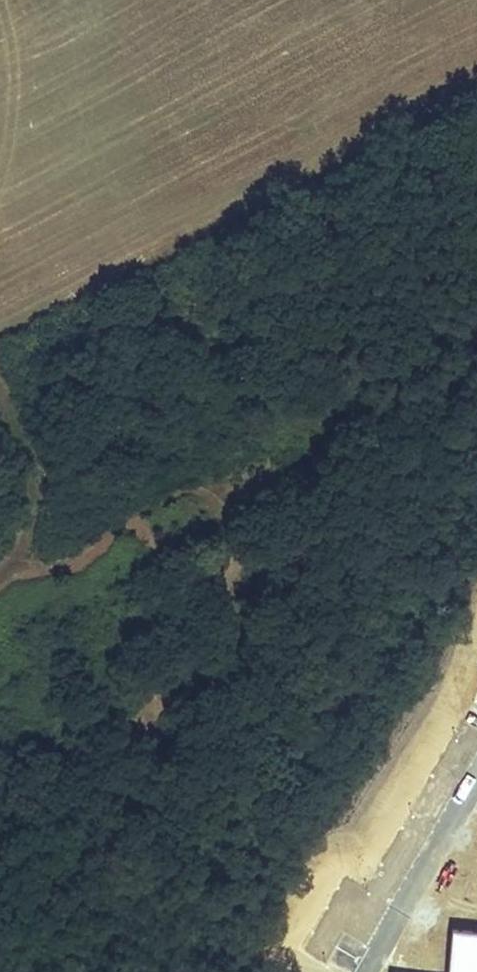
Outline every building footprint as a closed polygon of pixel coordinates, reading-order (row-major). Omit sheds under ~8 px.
[(453,930),(449,971),(476,971),(476,932),(453,930)]
